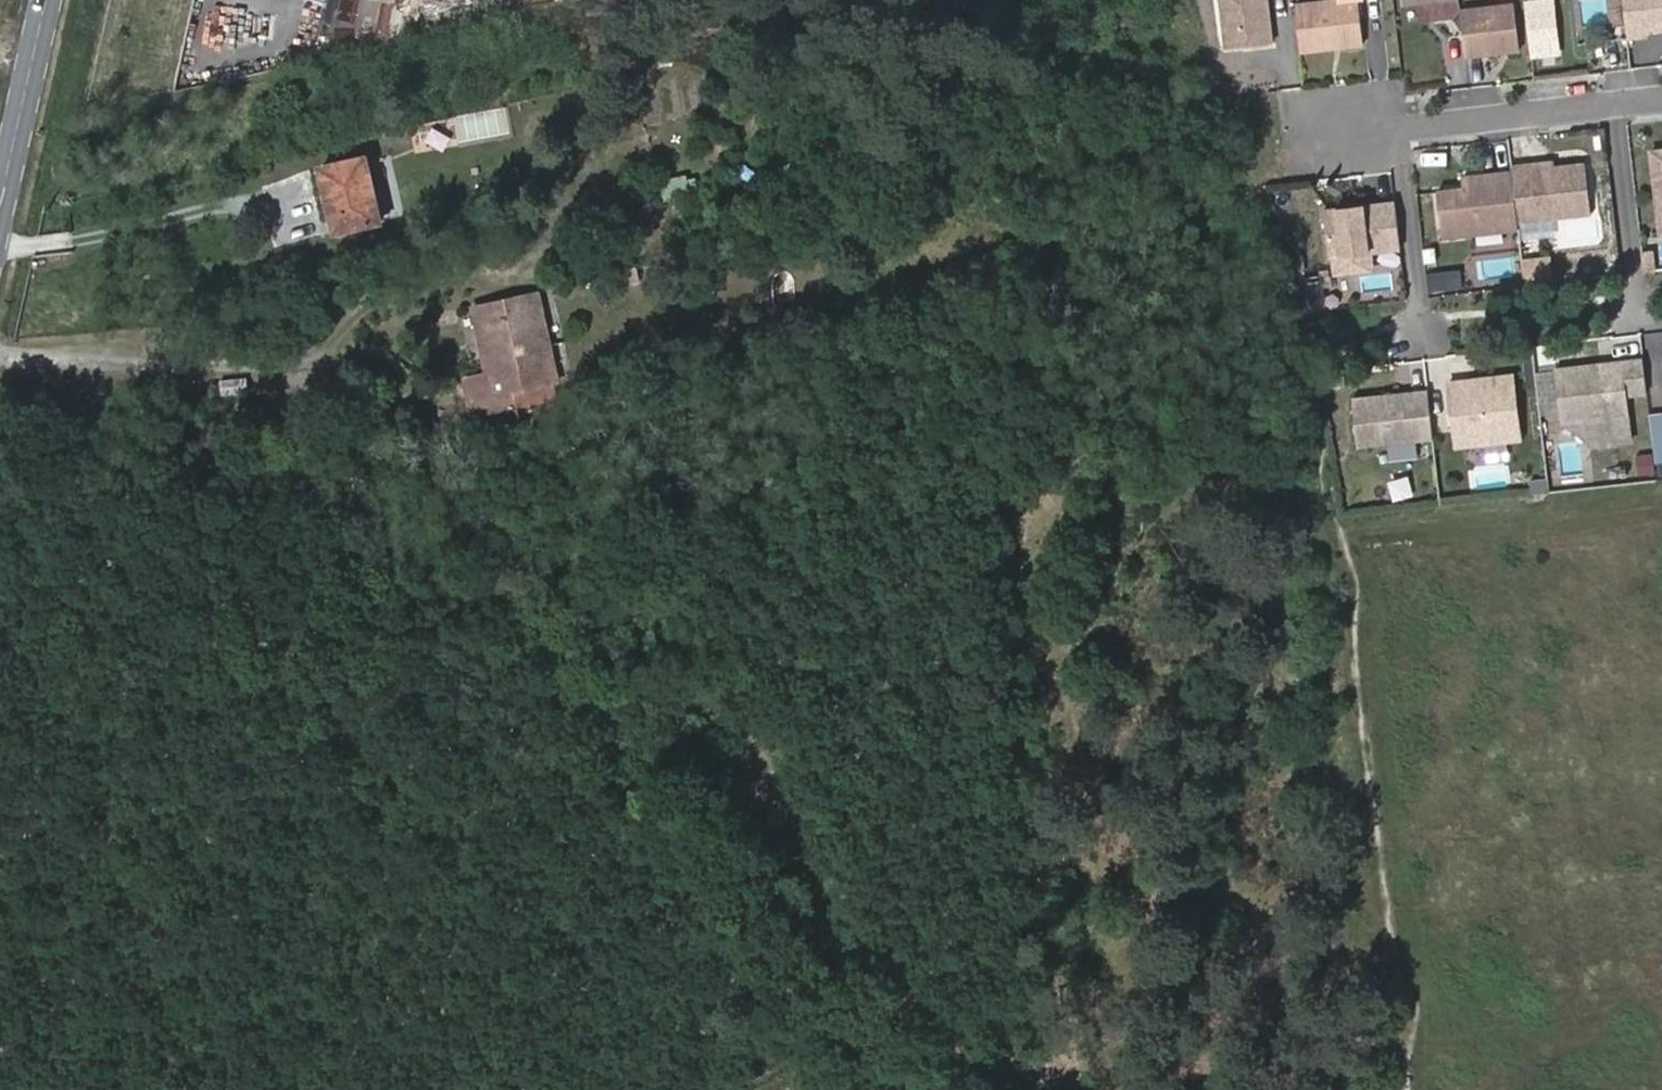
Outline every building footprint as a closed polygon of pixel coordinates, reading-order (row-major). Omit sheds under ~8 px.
[(382,0),(331,0),(323,38),(372,48),(382,0)] [(1269,0),(1224,0),(1230,52),(1275,46),(1269,0)] [(1360,0),(1357,0),(1298,8),(1304,53),(1366,45),(1360,0)] [(1527,25),(1555,22),(1553,0),(1531,0),(1524,1),(1527,25)] [(1627,41),(1647,39),(1646,32),(1661,31),(1661,0),(1623,0),(1627,41)] [(1520,53),(1514,7),(1460,13),(1466,59),(1520,53)] [(1559,54),(1555,22),(1527,25),(1531,57),(1559,54)] [(334,232),(382,220),(366,156),(318,167),(334,232)] [(1528,168),(1510,170),(1512,191),(1516,225),(1590,216),(1584,167),(1529,174),(1528,168)] [(1510,170),(1466,175),(1468,185),(1436,189),(1441,236),(1517,227),(1516,225),(1512,191),(1510,170)] [(685,179),(657,186),(661,201),(689,195),(685,179)] [(1398,250),(1394,204),(1323,212),(1327,258),(1398,250)] [(675,206),(649,208),(652,231),(678,228),(675,206)] [(1522,275),(1525,293),(1552,290),(1549,271),(1522,275)] [(1461,294),(1459,282),(1425,285),(1427,297),(1461,294)] [(524,295),(528,312),(542,310),(538,292),(524,295)] [(474,305),(477,320),(485,318),(491,346),(483,348),(492,394),(557,380),(542,310),(528,312),(524,295),(474,305)] [(491,346),(485,318),(477,320),(483,348),(491,346)] [(1646,398),(1642,365),(1556,376),(1561,418),(1586,415),(1590,452),(1631,447),(1625,400),(1646,398)] [(1520,442),(1512,378),(1448,385),(1456,450),(1520,442)] [(1432,439),(1426,393),(1351,401),(1357,448),(1432,439)] [(1637,474),(1654,473),(1653,451),(1636,452),(1637,474)] [(1079,1034),(1082,1058),(1092,1057),(1089,1032),(1079,1034)]
